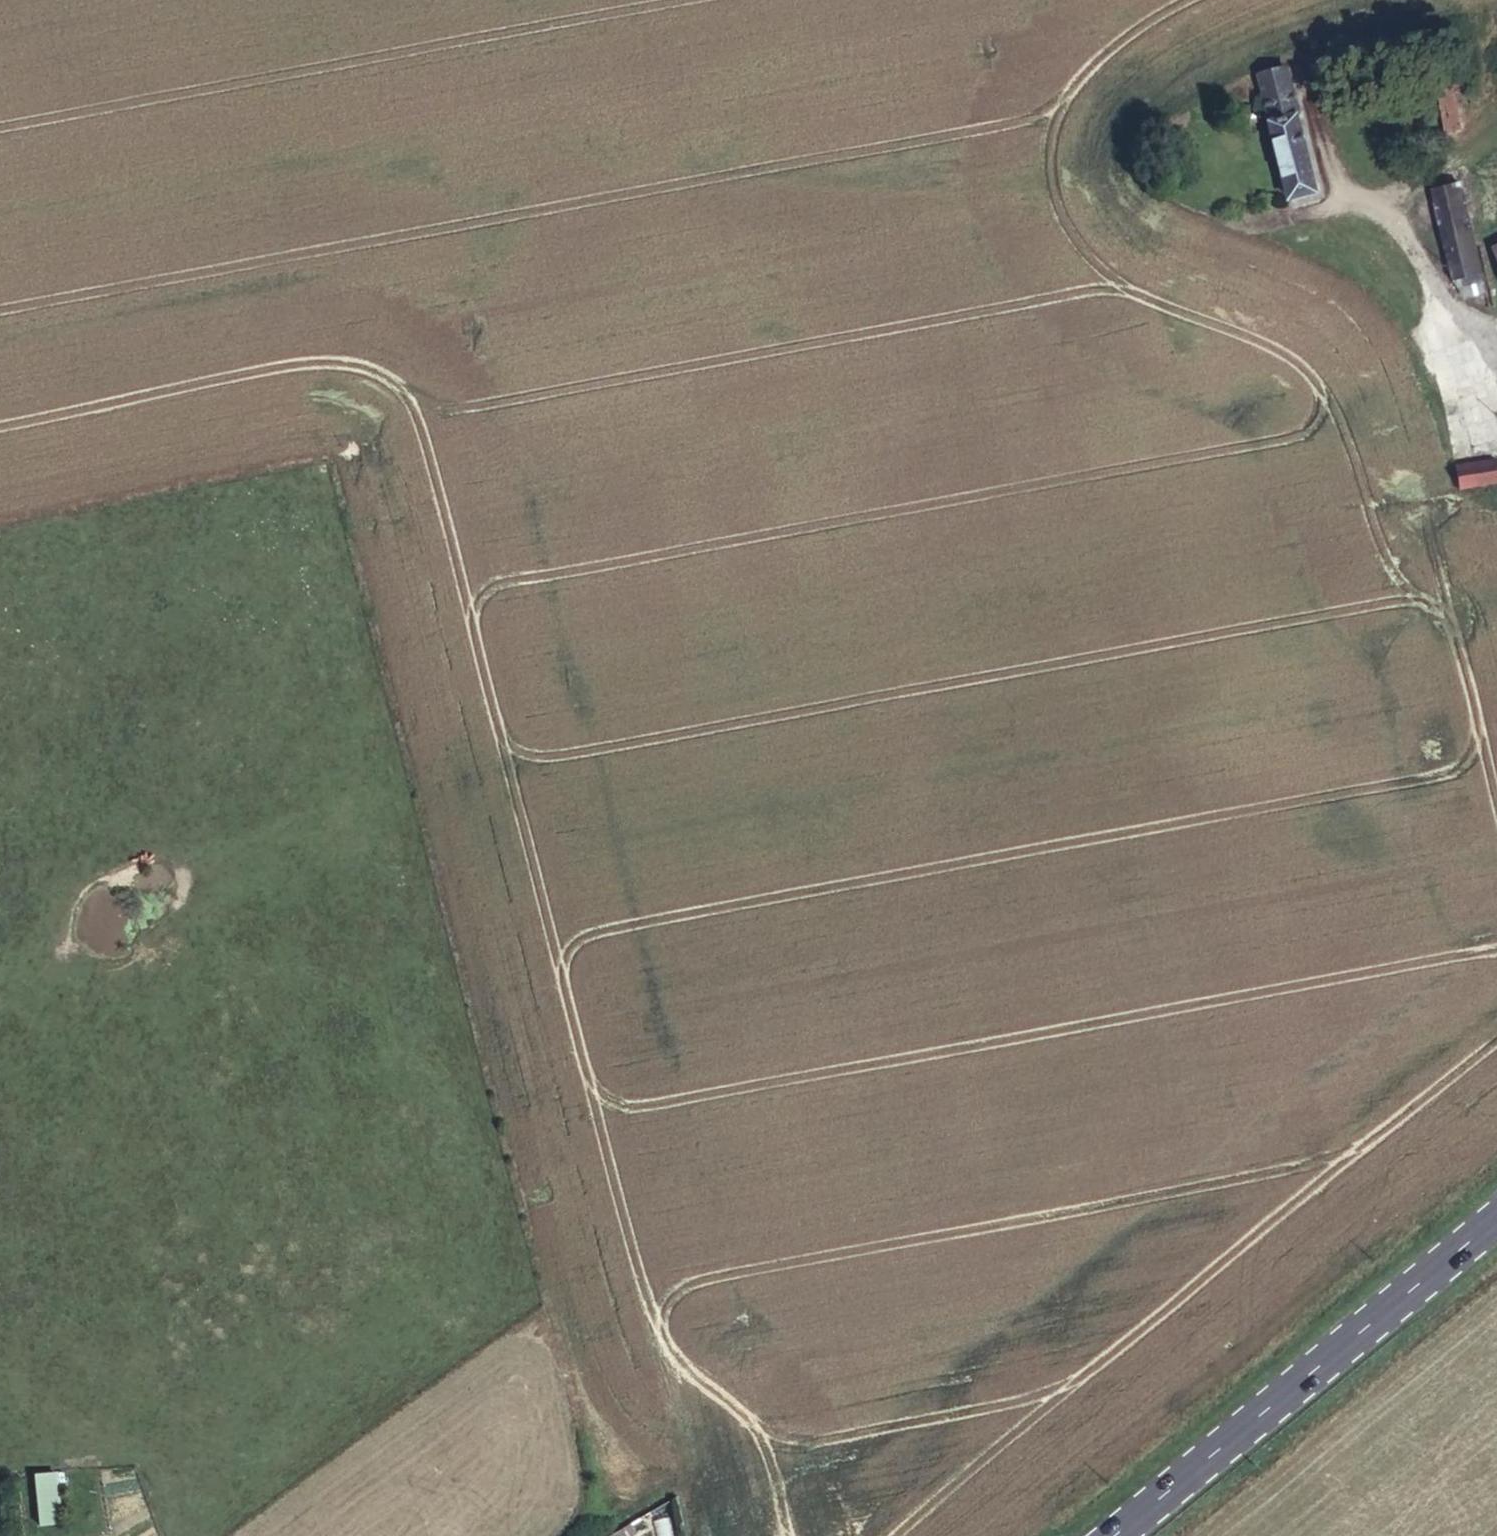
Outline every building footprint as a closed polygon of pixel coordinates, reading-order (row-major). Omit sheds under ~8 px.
[(1317,88),(1345,84),(1340,60),(1313,65),(1317,88)] [(1288,73),(1262,80),(1267,101),(1293,94),(1288,73)] [(1446,134),(1462,131),(1454,90),(1438,93),(1446,134)] [(1319,192),(1293,94),(1267,101),(1282,158),(1275,160),(1279,174),(1285,172),(1292,199),(1319,192)] [(1486,291),(1483,276),(1462,185),(1435,192),(1455,280),(1465,296),(1486,291)] [(1456,389),(1483,379),(1471,346),(1444,356),(1456,389)] [(1496,460),(1455,466),(1459,489),(1496,483),(1496,467),(1496,460)] [(55,1472),(34,1475),(40,1525),(60,1522),(55,1472)] [(628,1525),(616,1532),(618,1535),(631,1535),(634,1534),(628,1525)]
